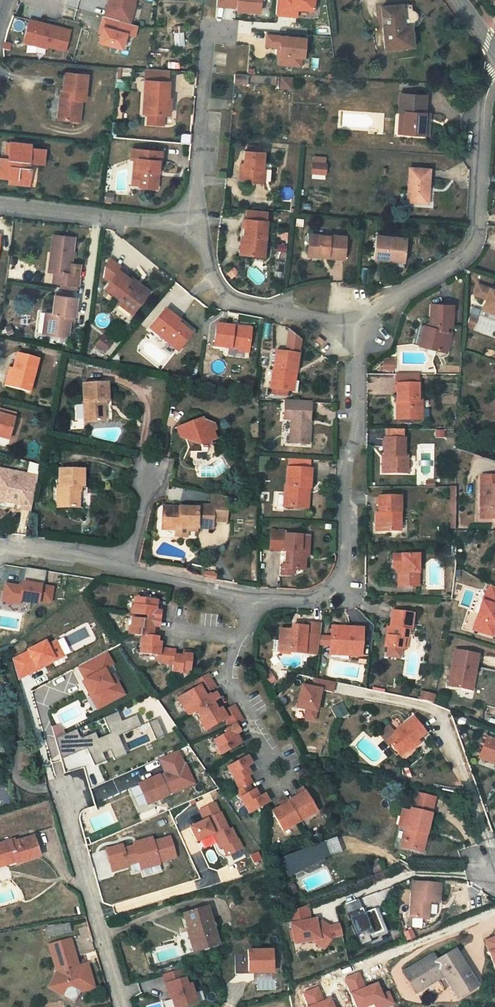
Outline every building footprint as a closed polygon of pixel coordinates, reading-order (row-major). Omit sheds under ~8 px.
[(105,17),(129,23),(134,4),(133,4),(134,0),(111,0),(109,6),(108,6),(105,17)] [(217,5),(236,7),(236,9),(259,11),(260,0),(217,0),(217,5)] [(276,14),(286,15),(287,12),(296,13),(297,8),(312,10),(313,0),(277,0),(276,14)] [(382,49),(410,47),(407,3),(379,5),(382,49)] [(105,17),(103,16),(100,27),(103,27),(101,34),(99,42),(121,48),(125,34),(133,36),(136,25),(129,23),(105,17)] [(37,22),(29,20),(23,42),(47,48),(47,46),(65,51),(70,31),(48,25),(48,27),(37,24),(37,22)] [(315,35),(277,32),(276,43),(288,44),(290,44),(289,52),(288,61),(310,63),(311,54),(313,55),(315,35)] [(144,69),(143,80),(165,81),(166,70),(144,69)] [(292,77),(281,76),(281,86),(292,86),(292,77)] [(86,96),(88,78),(65,77),(63,94),(65,94),(63,107),(59,106),(58,116),(70,117),(70,114),(80,114),(83,96),(86,96)] [(165,81),(143,80),(141,112),(161,113),(162,98),(164,98),(165,81)] [(423,132),(424,111),(425,94),(401,92),(400,109),(404,109),(402,130),(423,132)] [(161,113),(141,112),(141,122),(167,124),(168,113),(161,113)] [(0,165),(0,174),(2,174),(1,179),(9,180),(18,182),(18,187),(29,189),(31,170),(30,169),(30,163),(44,165),(46,152),(31,150),(32,146),(12,143),(9,160),(9,166),(0,165)] [(160,160),(161,150),(131,149),(130,158),(137,158),(137,170),(141,170),(140,184),(156,184),(158,160),(160,160)] [(246,152),(245,167),(244,183),(267,185),(267,175),(267,170),(265,170),(265,154),(246,152)] [(326,179),(326,156),(311,156),(310,179),(326,179)] [(428,168),(409,167),(407,199),(427,200),(428,168)] [(250,221),(269,222),(270,211),(250,210),(250,221)] [(269,222),(250,221),(249,240),(248,255),(267,256),(269,222)] [(333,237),(312,235),(311,254),(330,255),(330,258),(346,259),(348,236),(333,235),(333,237)] [(75,238),(54,236),(52,263),(57,264),(56,273),(55,284),(80,286),(81,275),(71,274),(75,238)] [(408,239),(377,237),(375,261),(405,262),(408,239)] [(143,287),(139,292),(133,286),(118,275),(107,290),(123,303),(121,305),(133,316),(150,293),(143,287)] [(136,282),(133,286),(139,292),(143,287),(136,282)] [(480,287),(477,297),(488,301),(485,308),(494,312),(494,292),(480,287)] [(54,312),(50,312),(47,334),(42,333),(41,338),(67,341),(70,314),(76,315),(77,297),(56,294),(54,312)] [(488,301),(477,297),(474,304),(485,308),(488,301)] [(433,330),(429,329),(426,337),(428,338),(425,347),(440,352),(446,334),(446,327),(451,327),(452,305),(434,305),(433,324),(434,324),(433,330)] [(167,312),(163,316),(178,328),(181,322),(167,312)] [(190,338),(178,328),(163,316),(152,332),(178,354),(190,338)] [(428,338),(426,337),(429,329),(423,328),(417,344),(425,347),(428,338)] [(290,329),(287,352),(299,354),(301,338),(290,329)] [(250,335),(216,330),(214,349),(247,353),(250,335)] [(104,334),(99,339),(109,347),(113,342),(104,334)] [(106,351),(109,347),(99,339),(96,344),(106,351)] [(296,373),(299,354),(287,352),(277,351),(272,388),(291,391),(293,373),(296,373)] [(4,388),(27,393),(37,361),(17,356),(15,367),(10,365),(4,388)] [(382,364),(382,372),(392,372),(392,368),(388,368),(388,362),(382,364)] [(395,377),(395,387),(416,387),(416,377),(395,377)] [(107,399),(106,384),(84,384),(86,421),(104,420),(103,399),(107,399)] [(416,387),(395,387),(395,402),(400,402),(399,422),(421,423),(421,406),(416,405),(416,387)] [(291,440),(311,442),(312,401),(287,400),(286,418),(293,419),(291,440)] [(0,412),(0,417),(14,421),(15,416),(0,412)] [(213,423),(199,416),(195,424),(188,421),(180,425),(184,437),(190,439),(191,446),(194,445),(198,446),(201,448),(202,449),(202,451),(201,453),(192,453),(193,459),(213,458),(213,454),(209,454),(206,441),(213,440),(211,432),(217,431),(213,423)] [(0,417),(0,436),(9,439),(14,421),(0,417)] [(402,442),(382,442),(382,459),(381,459),(381,476),(405,476),(405,459),(402,458),(402,442)] [(26,510),(34,476),(27,475),(27,479),(15,477),(16,472),(0,469),(0,501),(1,501),(21,505),(20,509),(26,510)] [(307,487),(308,469),(286,469),(285,484),(283,486),(282,506),(302,506),(303,487),(307,487)] [(60,471),(60,485),(60,507),(77,507),(77,488),(83,488),(83,471),(60,471)] [(480,477),(481,518),(494,519),(494,477),(480,477)] [(212,526),(211,516),(211,509),(225,509),(225,495),(209,492),(209,506),(196,506),(196,510),(179,509),(179,516),(163,516),(163,530),(177,530),(180,530),(180,526),(200,526),(212,526)] [(378,535),(399,534),(399,500),(378,501),(378,535)] [(455,517),(455,503),(448,503),(443,503),(443,517),(448,517),(455,517)] [(180,526),(180,530),(177,530),(177,539),(188,539),(188,535),(200,534),(200,526),(180,526)] [(284,553),(284,569),(292,569),(292,572),(303,572),(303,552),(306,552),(307,536),(288,536),(288,533),(269,533),(268,553),(284,553)] [(410,585),(411,573),(417,573),(417,555),(391,554),(391,568),(398,568),(397,584),(410,585)] [(2,583),(0,598),(0,600),(16,603),(17,600),(35,603),(35,599),(47,601),(50,587),(41,585),(43,570),(22,567),(19,586),(2,583)] [(292,572),(292,569),(284,569),(279,569),(279,579),(291,578),(292,572)] [(416,590),(417,573),(411,573),(410,585),(397,584),(397,589),(416,590)] [(488,587),(481,601),(473,630),(491,637),(494,624),(494,591),(488,587)] [(160,600),(134,598),(132,611),(138,612),(137,620),(132,619),(130,634),(142,635),(142,644),(144,644),(143,654),(156,656),(156,664),(173,666),(173,671),(190,673),(192,654),(183,653),(183,657),(174,656),(175,651),(162,649),(162,642),(160,642),(161,638),(153,637),(154,630),(150,630),(150,627),(161,628),(163,613),(154,612),(154,609),(159,609),(160,600)] [(414,615),(393,612),(391,628),(388,628),(385,646),(404,648),(406,632),(411,632),(414,615)] [(305,649),(304,656),(318,657),(322,623),(307,622),(306,627),(298,626),(298,631),(281,629),(278,651),(291,653),(292,648),(305,649)] [(343,627),(333,626),(332,650),(350,651),(350,657),(363,658),(364,628),(352,628),(352,631),(343,630),(343,627)] [(29,649),(13,657),(18,674),(29,669),(30,671),(44,664),(42,661),(54,655),(55,659),(64,654),(57,639),(48,643),(46,639),(29,648),(29,649)] [(108,675),(104,668),(113,664),(106,650),(89,660),(96,673),(85,678),(82,680),(91,695),(97,692),(104,704),(124,693),(117,680),(112,683),(108,675)] [(479,655),(455,651),(448,687),(472,691),(479,655)] [(54,655),(42,661),(44,664),(55,659),(54,655)] [(96,673),(89,660),(78,665),(85,678),(96,673)] [(112,683),(117,680),(113,672),(108,675),(112,683)] [(272,672),(263,677),(268,684),(277,680),(272,672)] [(215,687),(208,674),(198,680),(201,686),(178,699),(183,709),(188,706),(192,713),(198,709),(203,718),(200,720),(207,731),(226,720),(230,727),(226,730),(228,734),(216,741),(223,755),(244,743),(241,738),(238,740),(236,736),(240,733),(235,725),(242,721),(233,705),(224,710),(216,697),(220,695),(218,692),(211,695),(213,698),(209,701),(204,693),(215,687)] [(311,689),(301,687),(296,710),(305,712),(304,719),(314,721),(321,694),(333,696),(335,683),(313,678),(311,689)] [(434,695),(422,691),(420,699),(432,703),(433,700),(434,695)] [(98,708),(104,704),(97,692),(91,695),(98,708)] [(336,720),(347,714),(341,703),(331,708),(336,720)] [(78,728),(57,737),(63,758),(88,747),(91,746),(93,751),(90,752),(96,765),(107,760),(104,752),(111,749),(124,743),(119,734),(142,724),(137,713),(122,720),(118,710),(104,717),(111,732),(99,737),(96,731),(82,737),(78,728)] [(157,717),(149,721),(156,738),(165,734),(157,717)] [(387,743),(399,758),(416,744),(416,743),(418,742),(417,740),(425,733),(414,718),(411,720),(410,720),(402,727),(397,730),(394,733),(395,735),(388,741),(388,742),(387,743)] [(389,727),(379,734),(386,743),(388,741),(395,735),(394,733),(389,727)] [(487,736),(480,757),(494,763),(494,739),(487,736)] [(124,743),(111,749),(116,758),(128,753),(124,743)] [(161,775),(139,784),(147,804),(169,796),(168,794),(171,793),(172,794),(194,786),(185,765),(184,766),(178,752),(162,759),(167,773),(163,774),(165,778),(162,779),(161,775)] [(250,814),(269,802),(264,795),(261,797),(257,789),(254,791),(250,784),(254,782),(250,775),(252,773),(249,766),(252,764),(247,757),(228,767),(241,791),(237,793),(250,814)] [(293,830),(302,826),(300,822),(307,818),(310,821),(318,817),(315,812),(316,811),(306,792),(298,796),(289,801),(281,806),(274,810),(277,815),(276,816),(284,831),(291,827),(293,830)] [(407,827),(404,840),(408,840),(406,847),(420,850),(426,833),(430,834),(435,813),(431,812),(434,798),(416,792),(411,811),(407,827)] [(205,824),(191,830),(197,844),(213,837),(219,852),(223,850),(226,860),(242,853),(238,843),(237,844),(232,833),(229,834),(222,817),(221,817),(217,807),(201,813),(205,824)] [(399,825),(407,827),(411,811),(403,810),(399,825)] [(121,844),(106,849),(113,870),(128,865),(128,863),(138,860),(140,868),(158,861),(157,858),(166,855),(167,857),(174,854),(169,834),(152,840),(151,836),(139,839),(140,844),(134,847),(134,844),(122,848),(121,844)] [(337,836),(325,841),(330,855),(342,850),(337,836)] [(4,858),(6,864),(16,861),(17,863),(41,856),(35,838),(13,844),(12,841),(0,844),(0,859),(4,858)] [(330,855),(325,841),(284,856),(286,861),(283,862),(288,878),(330,855)] [(379,858),(370,863),(376,872),(385,867),(379,858)] [(436,902),(437,885),(411,882),(407,919),(431,921),(433,902),(436,902)] [(295,884),(283,889),(287,897),(298,892),(295,884)] [(347,903),(350,912),(361,908),(357,899),(347,903)] [(350,912),(362,945),(373,940),(370,933),(384,927),(376,905),(365,909),(365,907),(361,908),(350,912)] [(307,906),(289,913),(293,942),(317,937),(321,932),(332,939),(342,937),(339,924),(329,927),(322,922),(313,923),(313,920),(309,921),(307,906)] [(187,915),(191,929),(196,928),(202,949),(218,945),(214,929),(208,908),(187,915)] [(72,931),(70,922),(48,926),(49,935),(72,931)] [(197,950),(202,949),(196,928),(191,929),(197,950)] [(321,932),(317,937),(328,944),(332,939),(321,932)] [(486,939),(494,963),(494,936),(486,939)] [(72,937),(51,941),(55,966),(59,966),(59,969),(56,969),(46,984),(60,993),(67,983),(78,990),(91,988),(86,964),(74,967),(73,963),(76,962),(72,937)] [(404,971),(416,991),(443,974),(456,996),(476,984),(455,950),(436,961),(432,954),(404,971)] [(271,952),(248,952),(248,955),(248,973),(271,974),(271,952)] [(247,976),(248,973),(248,955),(234,955),(234,976),(247,976)] [(161,974),(166,990),(168,989),(173,1006),(181,1006),(197,1002),(192,983),(188,984),(183,968),(161,974)] [(377,1006),(385,1006),(393,1004),(388,993),(384,995),(379,981),(366,986),(361,973),(347,979),(358,1006),(362,1006),(375,1002),(377,1006)] [(67,983),(60,993),(71,1000),(78,990),(67,983)] [(331,999),(324,1002),(318,988),(304,993),(310,1006),(335,1006),(331,999)]
